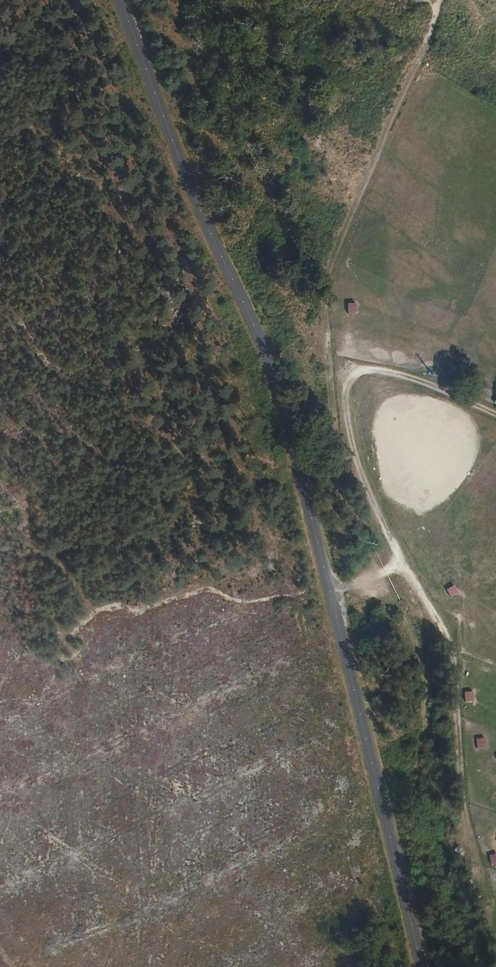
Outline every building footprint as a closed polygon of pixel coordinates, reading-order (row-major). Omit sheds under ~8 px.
[(356,303),(348,304),(349,313),(357,313),(356,303)] [(459,594),(454,585),(447,589),(451,597),(459,594)] [(486,739),(477,739),(477,749),(486,749),(486,739)]
